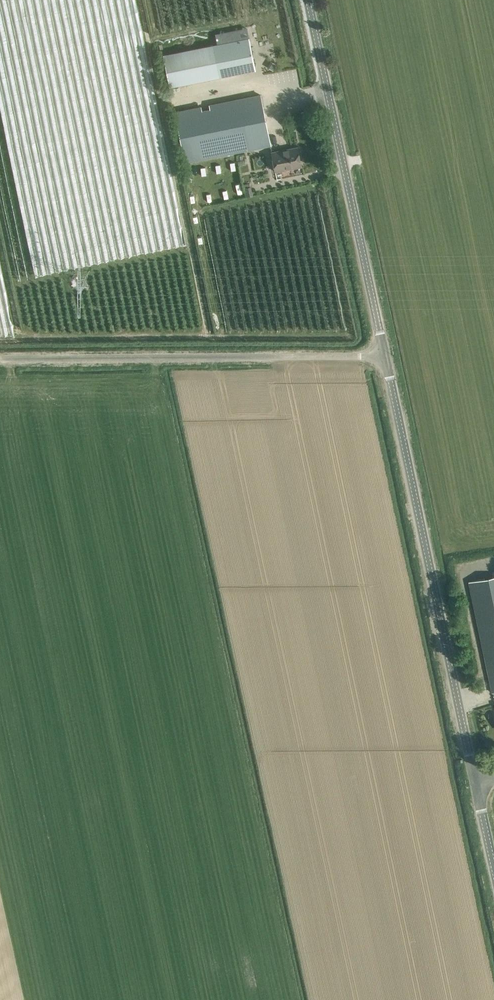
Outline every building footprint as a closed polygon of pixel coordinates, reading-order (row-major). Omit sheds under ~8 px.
[(249,37),(164,54),(170,87),(249,71),(255,63),(249,37)] [(210,105),(210,108),(202,110),(202,106),(175,112),(186,162),(271,145),(261,95),(210,105)] [(272,152),(276,171),(302,166),(298,147),(272,152)] [(492,692),(493,692),(493,576),(469,581),(492,692)]
